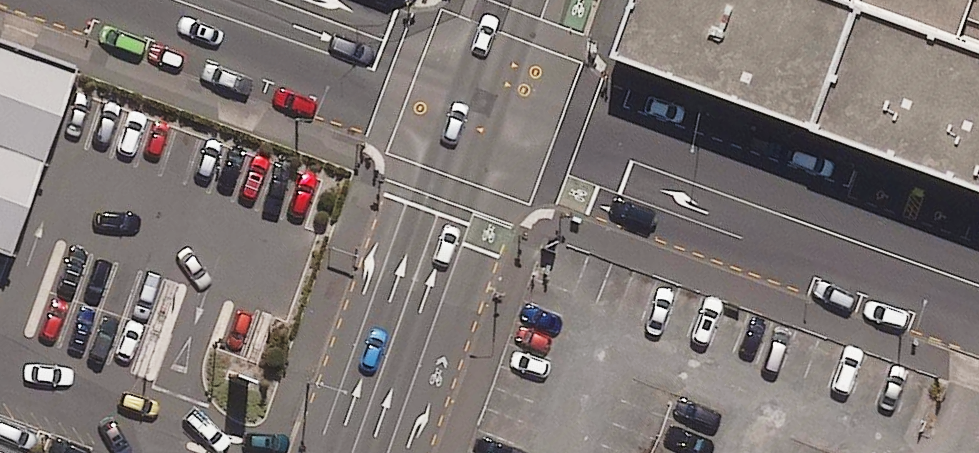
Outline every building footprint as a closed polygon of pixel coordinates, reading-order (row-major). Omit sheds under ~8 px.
[(618,54),(978,184),(978,0),(638,0),(618,54)] [(11,254),(76,71),(0,45),(0,250),(11,254)]
